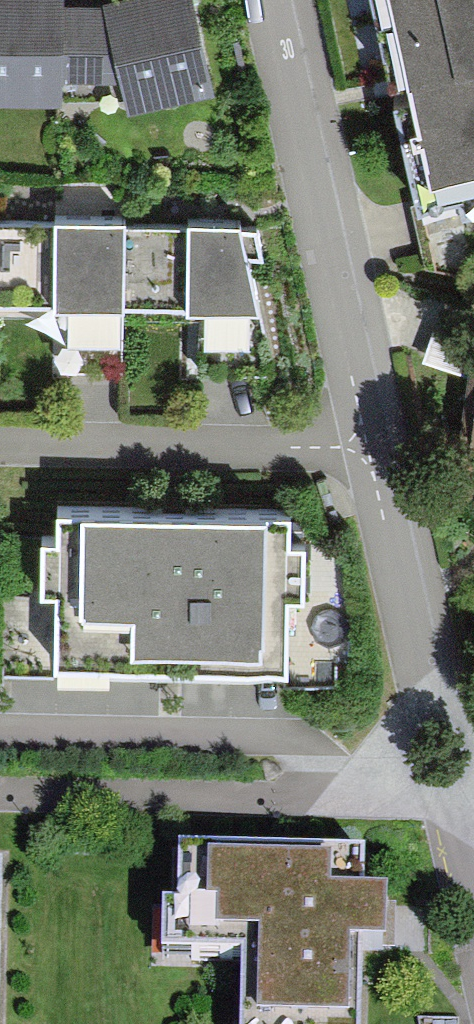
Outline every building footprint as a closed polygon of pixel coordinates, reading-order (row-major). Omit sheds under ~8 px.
[(69,81),(69,59),(70,0),(0,0),(0,80),(69,81)] [(125,0),(70,0),(69,59),(137,59),(125,0)] [(224,71),(208,0),(125,0),(137,59),(144,88),(224,71)] [(418,195),(460,186),(463,200),(473,197),(473,0),(375,0),(418,195)] [(119,216),(51,216),(51,224),(0,225),(0,298),(62,298),(62,370),(119,370),(119,310),(119,230),(119,216)] [(237,232),(234,218),(179,218),(179,230),(119,230),(119,310),(189,310),(189,370),(259,370),(242,259),(258,258),(253,231),(237,232)] [(283,544),(283,507),(167,506),(51,504),(51,534),(32,534),(31,594),(48,594),(47,664),(164,666),(281,667),(282,594),(291,594),(292,544),(283,544)] [(11,856),(0,856),(0,1023),(8,1023),(11,856)] [(170,860),(170,908),(148,907),(148,966),(231,967),(230,1023),(351,1023),(352,955),(379,956),(379,905),(356,905),(357,862),(170,860)]
